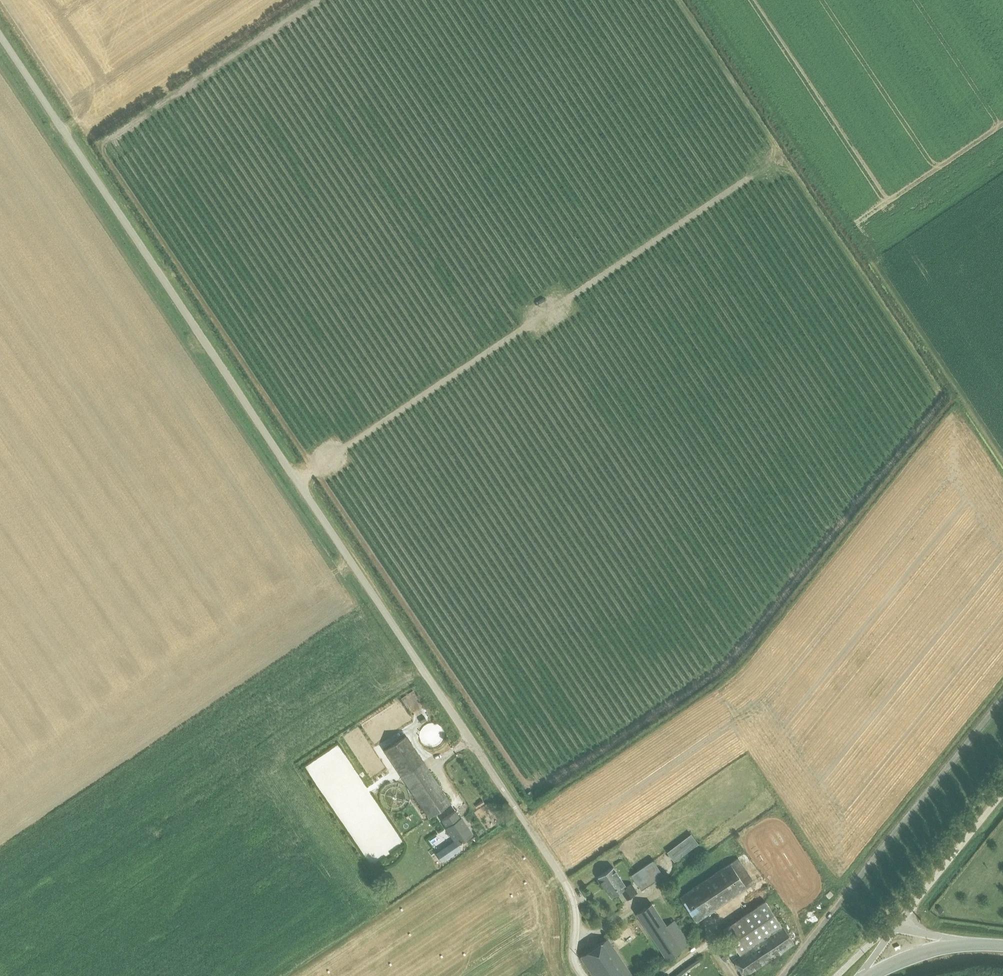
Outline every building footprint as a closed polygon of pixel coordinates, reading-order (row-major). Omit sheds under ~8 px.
[(429,818),(451,803),(406,736),(385,751),(429,818)] [(352,821),(340,822),(359,852),(378,851),(378,846),(377,846),(387,840),(387,833),(382,824),(387,824),(367,793),(360,798),(354,788),(355,805),(351,808),(352,814),(349,816),(352,821)] [(454,840),(440,849),(446,858),(461,848),(458,844),(472,835),(461,817),(459,818),(455,810),(442,819),(447,826),(446,827),(454,840)] [(691,834),(667,852),(675,861),(698,843),(691,834)] [(738,857),(679,896),(696,922),(755,882),(738,857)] [(653,860),(631,875),(641,890),(663,875),(653,860)] [(621,891),(627,899),(637,892),(631,883),(626,886),(613,867),(598,877),(611,897),(617,893),(621,891)] [(621,891),(617,893),(623,902),(627,899),(621,891)] [(732,959),(744,975),(793,943),(789,936),(766,901),(723,929),(735,948),(740,955),(732,959)] [(651,902),(636,913),(666,959),(667,959),(689,944),(674,920),(667,925),(651,902)] [(752,902),(741,909),(745,914),(755,907),(752,902)] [(580,956),(593,975),(632,975),(607,939),(599,944),(580,956)] [(735,948),(728,952),(732,959),(740,955),(735,948)]
